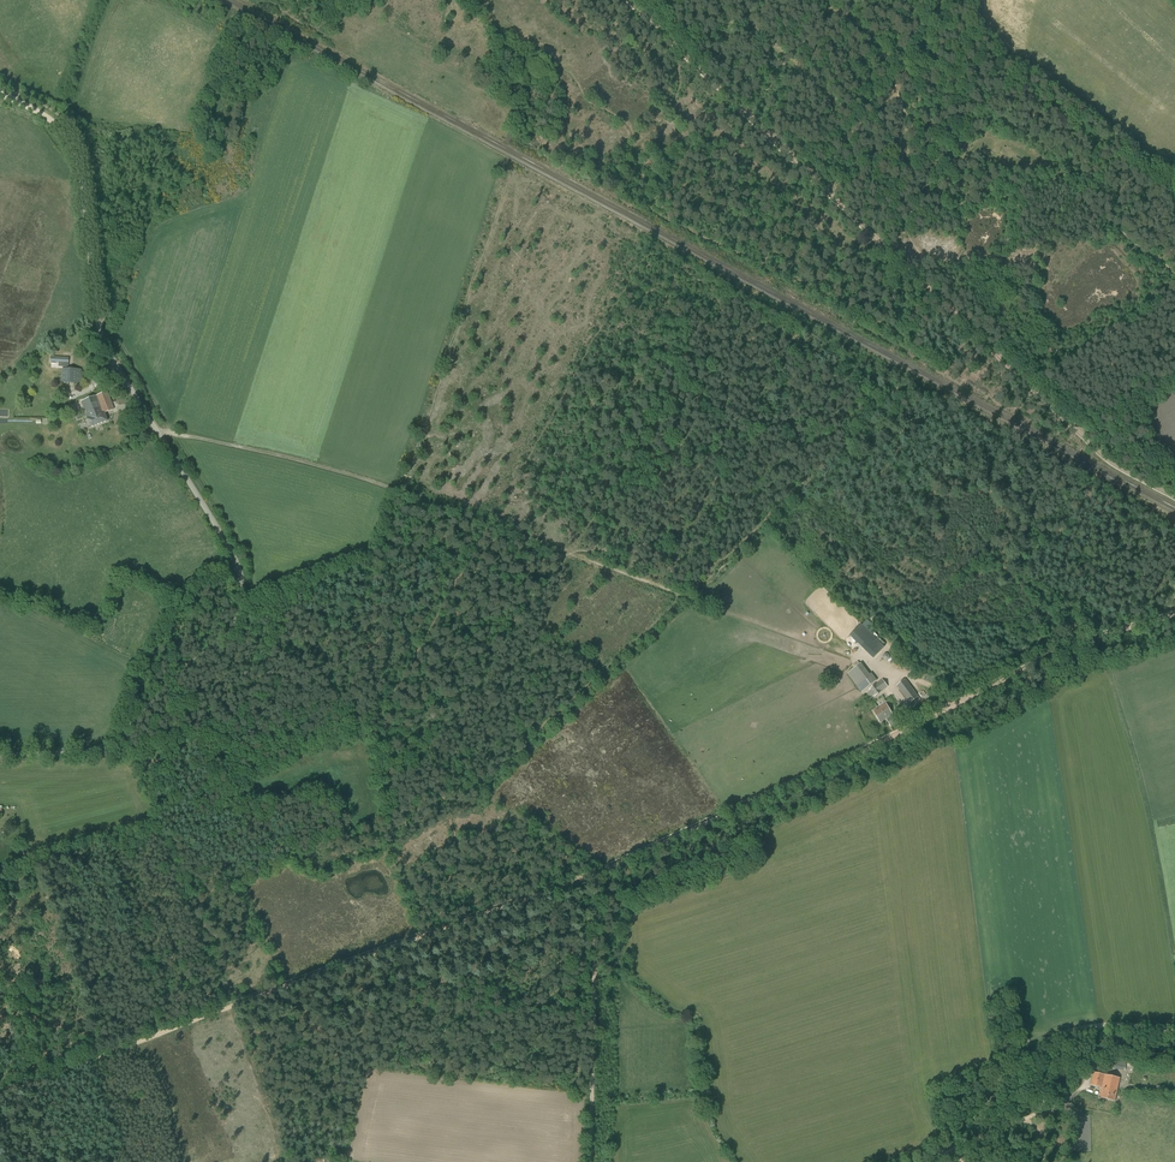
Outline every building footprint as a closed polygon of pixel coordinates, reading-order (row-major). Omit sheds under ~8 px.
[(1004,146),(999,157),(1007,161),(1012,150),(1004,146)] [(58,363),(63,364),(63,367),(68,367),(68,364),(69,358),(50,356),(50,363),(51,363),(51,364),(55,364),(55,363),(58,363)] [(81,384),(81,369),(62,368),(61,383),(81,384)] [(81,401),(85,413),(111,403),(107,392),(81,401)] [(111,403),(85,413),(77,416),(78,419),(85,416),(89,427),(107,421),(104,413),(113,410),(111,403)] [(879,643),(868,654),(876,662),(887,651),(879,643)] [(847,673),(861,692),(875,682),(861,663),(847,673)] [(905,679),(896,686),(910,704),(919,697),(905,679)] [(868,690),(874,697),(887,688),(881,680),(868,690)] [(886,719),(891,727),(897,723),(886,704),(878,708),(880,711),(881,711),(884,716),(885,715),(887,718),(886,719)] [(880,723),(886,719),(887,718),(885,715),(884,716),(881,711),(880,711),(878,708),(873,711),(880,723)] [(161,759),(140,760),(141,773),(161,772),(161,774),(165,774),(165,767),(161,767),(161,759)] [(1112,1059),(1110,1067),(1124,1071),(1125,1065),(1129,1066),(1130,1062),(1126,1062),(1112,1059)] [(1100,1097),(1115,1101),(1120,1078),(1094,1072),(1091,1085),(1102,1088),(1100,1097)]
